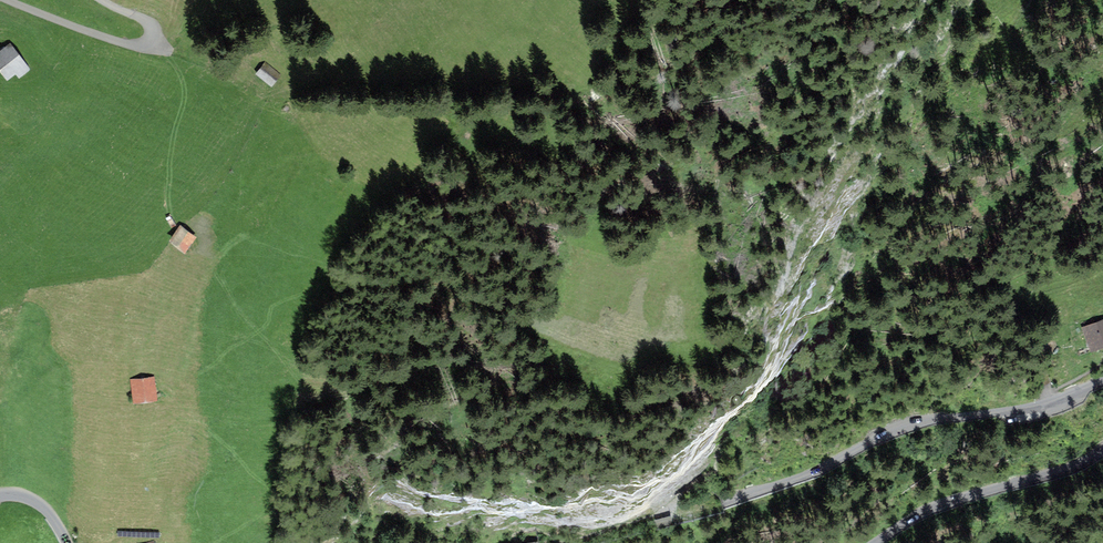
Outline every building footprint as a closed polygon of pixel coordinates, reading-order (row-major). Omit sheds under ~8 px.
[(0,54),(0,66),(11,80),(18,75),(21,79),(31,71),(11,46),(0,54)] [(256,73),(271,84),(279,73),(265,62),(256,73)] [(184,228),(174,241),(188,252),(198,239),(184,228)] [(1088,347),(1102,342),(1102,320),(1081,327),(1088,347)] [(1033,373),(1040,392),(1051,387),(1044,369),(1033,373)] [(156,372),(135,378),(142,403),(163,397),(156,372)] [(150,532),(124,542),(155,542),(150,532)]
